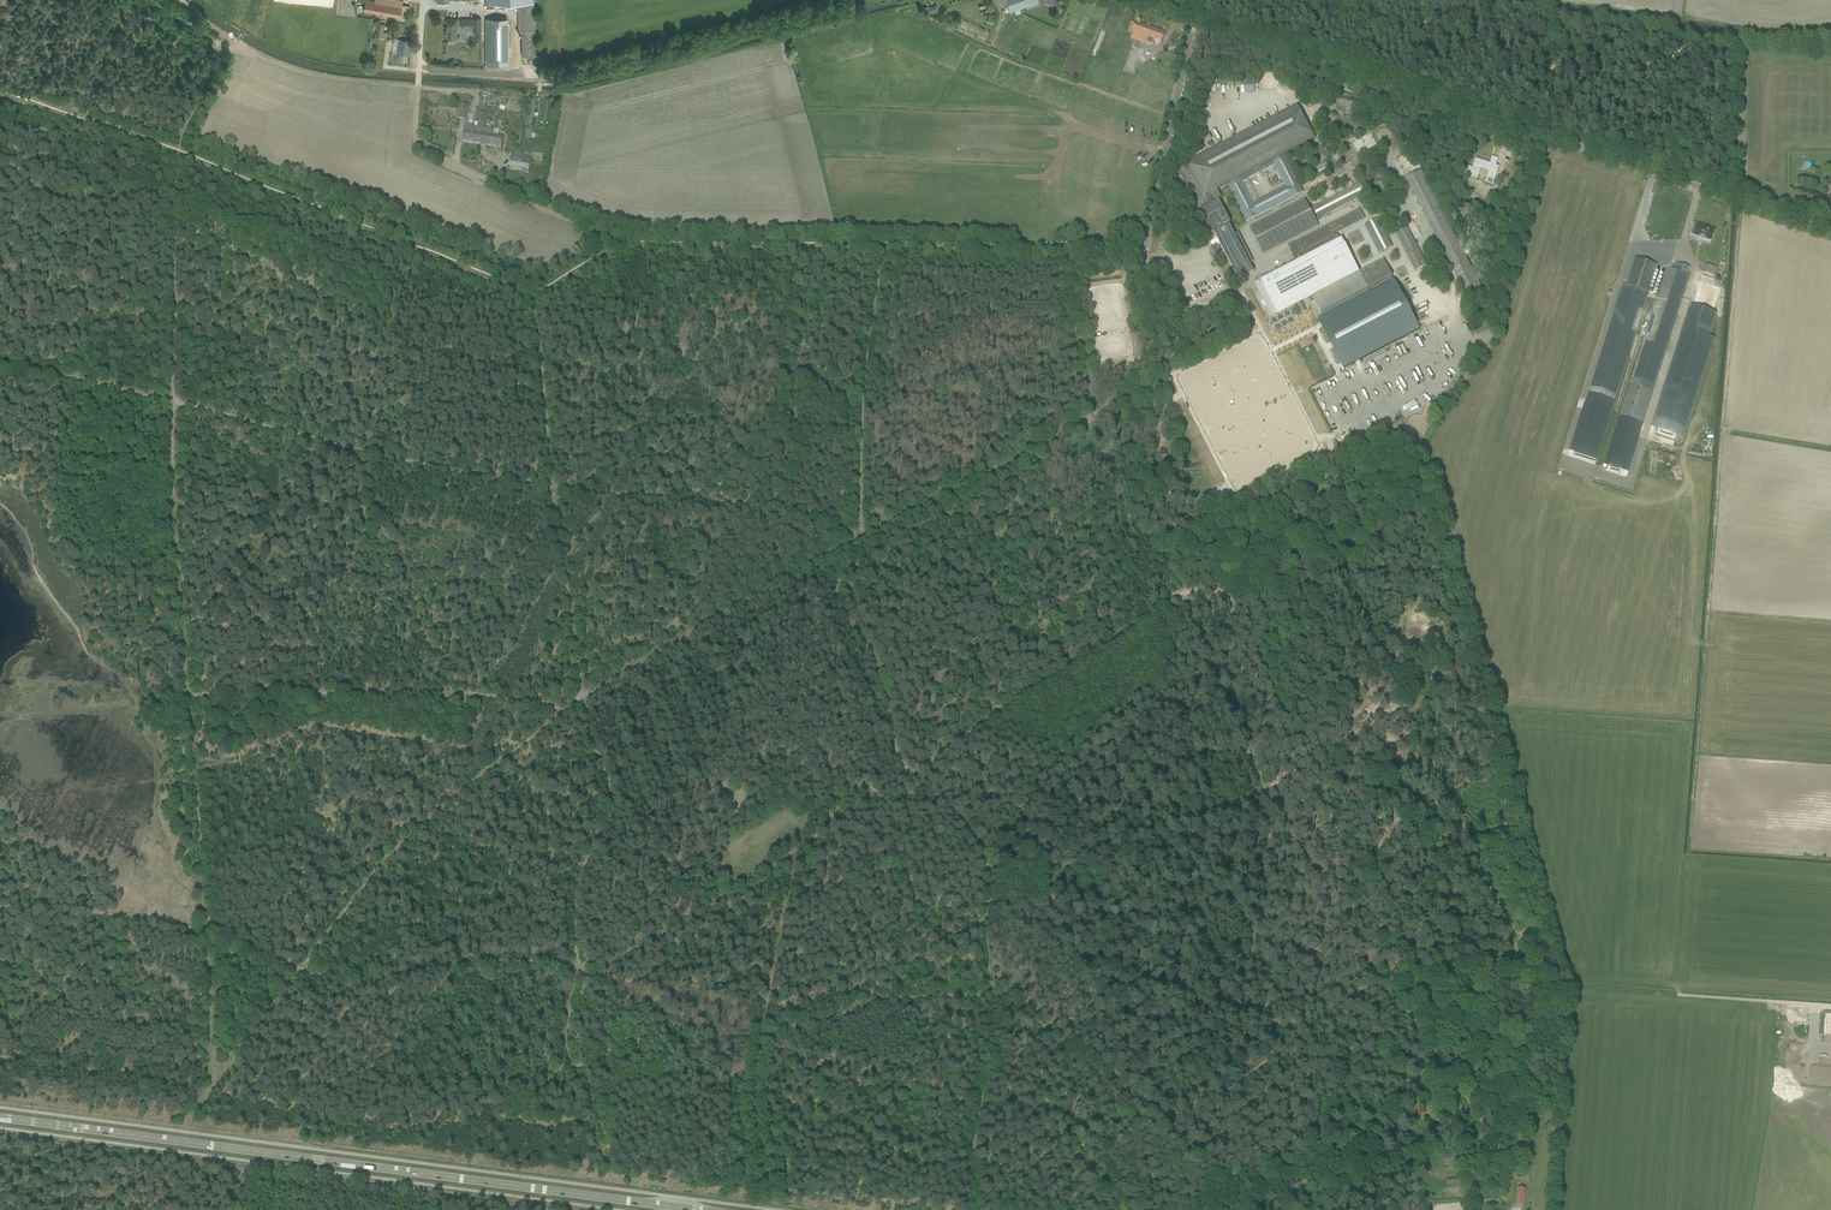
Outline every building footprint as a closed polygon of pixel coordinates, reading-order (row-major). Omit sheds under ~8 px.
[(401,16),(404,0),(402,0),(375,0),(373,0),(366,0),(364,10),(401,16)] [(1011,11),(1026,6),(1039,2),(1039,0),(1007,0),(1008,3),(1011,11)] [(534,2),(518,3),(519,32),(522,31),(522,56),(535,55),(534,31),(535,31),(534,2)] [(928,6),(930,14),(939,12),(937,4),(928,6)] [(981,13),(989,13),(987,4),(980,5),(981,13)] [(453,19),(447,19),(447,37),(453,37),(457,37),(460,37),(461,37),(461,36),(458,36),(458,26),(461,26),(462,26),(462,28),(473,28),(473,30),(476,30),(478,30),(478,38),(482,38),(482,17),(473,17),(473,18),(461,18),(462,20),(459,20),(459,19),(453,19)] [(506,18),(486,18),(486,64),(509,64),(509,22),(506,18)] [(1131,38),(1153,46),(1155,41),(1162,43),(1165,33),(1136,23),(1136,24),(1131,22),(1128,31),(1133,33),(1131,38)] [(376,36),(387,37),(388,32),(384,31),(385,24),(378,23),(376,36)] [(394,38),(392,51),(412,54),(414,41),(394,38)] [(1342,93),(1338,106),(1355,112),(1358,103),(1346,99),(1347,95),(1342,93)] [(1180,177),(1181,176),(1184,182),(1182,183),(1188,194),(1192,192),(1209,223),(1208,224),(1207,225),(1206,226),(1206,227),(1206,228),(1206,229),(1206,230),(1206,231),(1206,232),(1207,232),(1207,233),(1208,233),(1209,234),(1210,234),(1211,234),(1212,235),(1212,234),(1213,234),(1214,234),(1238,281),(1254,273),(1249,264),(1253,262),(1238,232),(1234,234),(1223,211),(1224,210),(1219,202),(1217,203),(1216,201),(1222,198),(1218,190),(1227,185),(1247,222),(1258,216),(1277,206),(1292,198),(1292,199),(1303,193),(1284,156),(1315,140),(1297,106),(1191,161),(1192,164),(1177,172),(1180,177)] [(457,119),(466,120),(467,111),(459,109),(457,119)] [(462,141),(480,144),(483,128),(486,113),(477,112),(475,123),(478,123),(477,127),(465,125),(462,141)] [(483,128),(480,144),(501,148),(503,137),(498,136),(493,135),(494,130),(484,128),(483,128)] [(1315,144),(1304,149),(1306,153),(1317,148),(1315,144)] [(1300,152),(1289,157),(1291,161),(1302,156),(1300,152)] [(509,169),(529,173),(531,160),(511,157),(509,169)] [(1475,159),(1471,174),(1476,176),(1477,176),(1478,172),(1482,173),(1483,169),(1489,170),(1490,167),(1494,169),(1496,165),(1497,159),(1492,158),(1490,164),(1475,159)] [(1326,162),(1316,168),(1318,173),(1329,167),(1326,162)] [(1309,166),(1298,172),(1301,176),(1311,171),(1309,166)] [(1406,179),(1466,297),(1482,289),(1421,171),(1406,179)] [(1800,179),(1811,182),(1813,175),(1802,172),(1800,179)] [(1469,182),(1466,189),(1483,195),(1486,188),(1469,182)] [(1312,208),(1318,219),(1366,195),(1360,184),(1312,208)] [(1250,228),(1249,228),(1263,254),(1318,225),(1305,199),(1250,228)] [(1312,298),(1323,319),(1395,282),(1384,260),(1359,273),(1342,239),(1340,240),(1337,235),(1365,220),(1360,209),(1295,243),(1294,243),(1288,246),(1295,263),(1278,272),(1274,274),(1255,284),(1272,317),(1278,314),(1278,316),(1298,305),(1302,303),(1312,298)] [(1365,226),(1379,254),(1392,247),(1378,219),(1365,226)] [(1711,241),(1714,231),(1714,230),(1694,223),(1691,234),(1711,241)] [(1395,233),(1415,271),(1427,265),(1407,227),(1395,233)] [(1635,258),(1626,285),(1649,292),(1657,265),(1635,258)] [(1646,333),(1604,465),(1610,467),(1609,472),(1619,475),(1620,470),(1627,472),(1661,367),(1662,365),(1673,328),(1690,275),(1687,274),(1690,268),(1676,263),(1674,270),(1667,268),(1649,324),(1644,322),(1642,327),(1645,328),(1644,333),(1646,333)] [(1697,284),(1711,288),(1717,269),(1703,265),(1697,284)] [(1323,319),(1319,321),(1344,369),(1420,330),(1395,282),(1323,319)] [(1623,284),(1570,451),(1575,453),(1573,458),(1594,465),(1649,292),(1626,285),(1623,284)] [(1306,311),(1302,303),(1298,305),(1302,313),(1306,311)] [(1677,435),(1683,437),(1715,338),(1709,336),(1716,313),(1691,305),(1651,427),(1658,429),(1657,434),(1675,440),(1677,435)] [(1444,1155),(1446,1166),(1460,1163),(1458,1153),(1444,1155)] [(1526,1189),(1518,1188),(1515,1206),(1524,1207),(1526,1189)]
